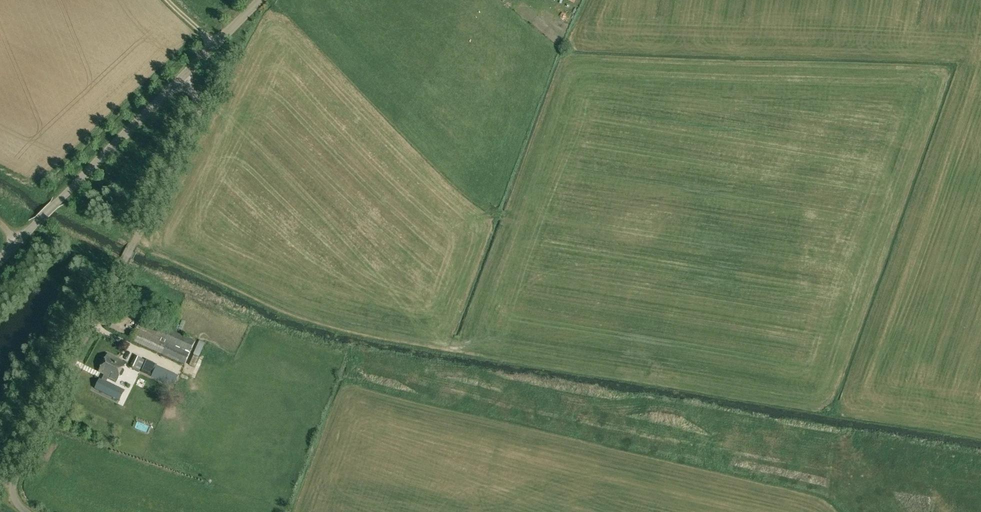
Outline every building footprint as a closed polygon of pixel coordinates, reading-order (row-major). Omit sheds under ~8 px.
[(142,318),(131,340),(184,367),(196,345),(142,318)] [(117,381),(126,364),(108,354),(99,372),(117,381)] [(129,367),(138,371),(142,360),(134,356),(129,367)] [(108,377),(104,375),(103,378),(100,378),(95,388),(120,401),(125,390),(107,381),(108,377)]
